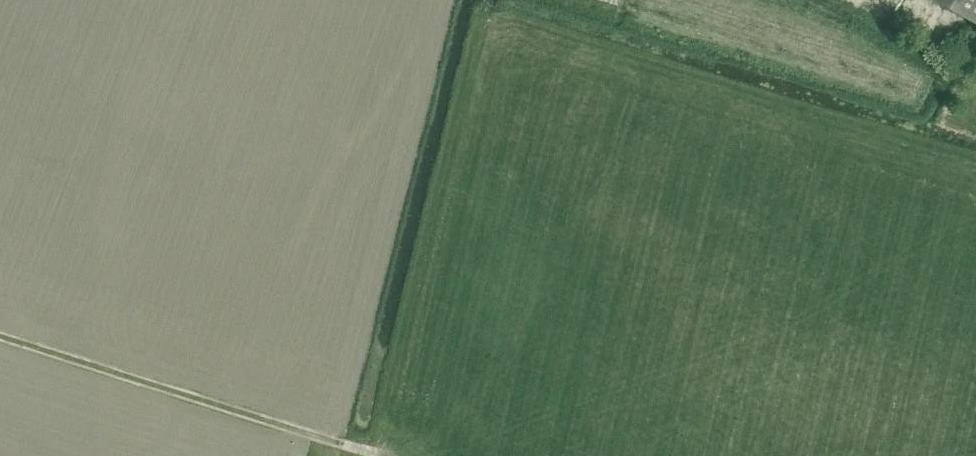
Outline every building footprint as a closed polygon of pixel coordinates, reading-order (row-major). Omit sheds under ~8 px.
[(975,22),(975,0),(940,0),(975,22)]
